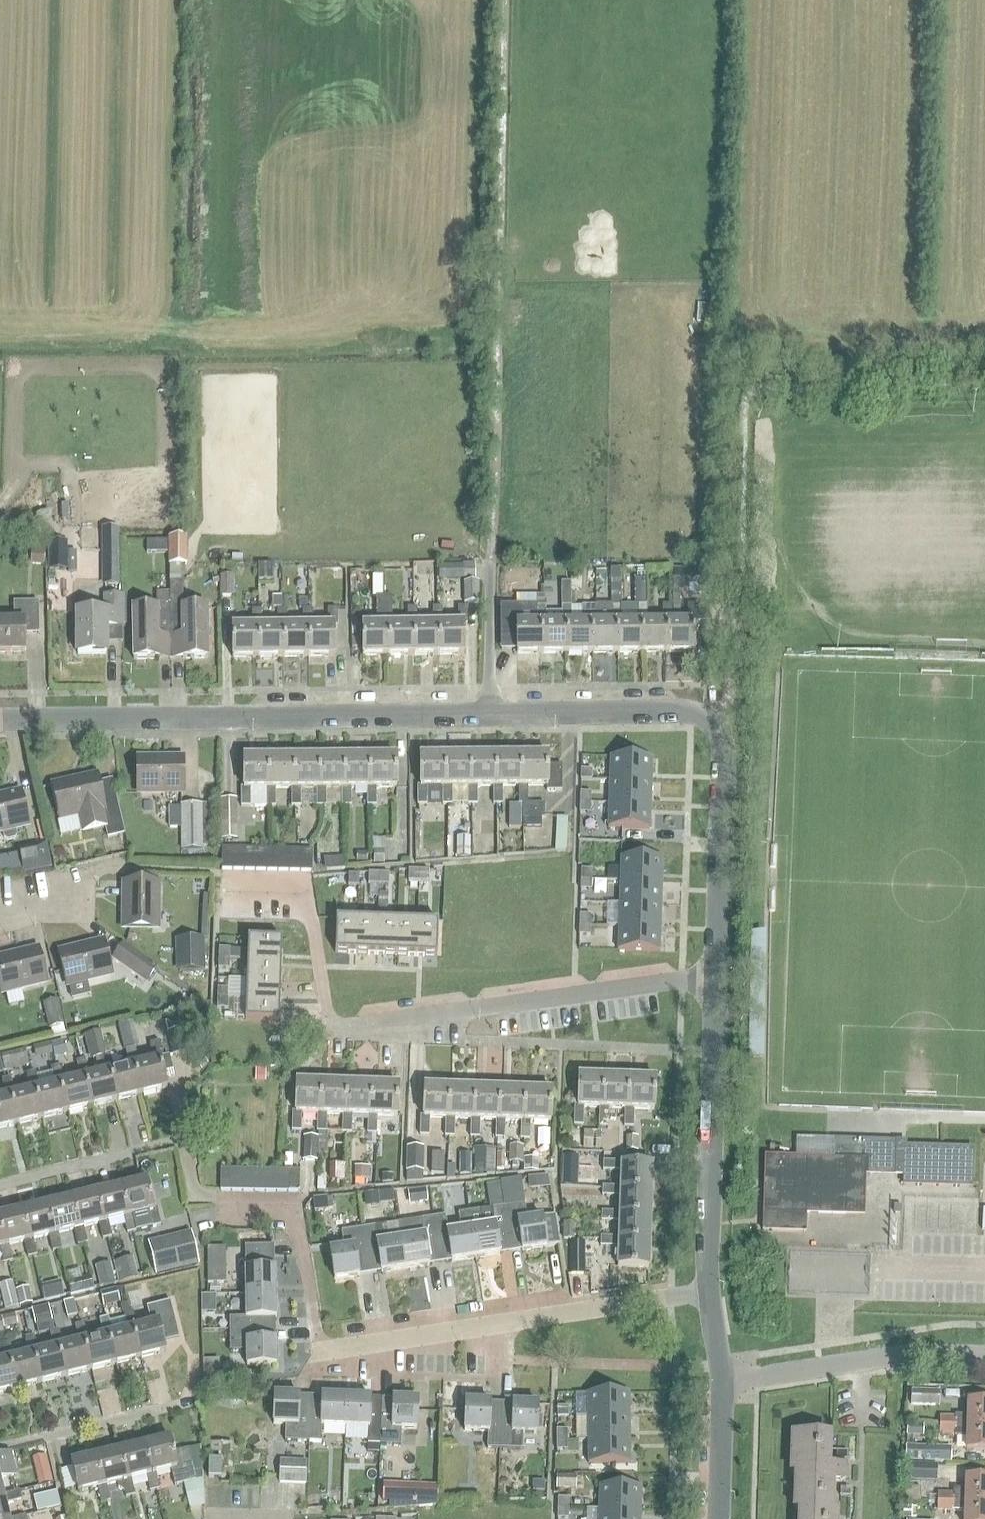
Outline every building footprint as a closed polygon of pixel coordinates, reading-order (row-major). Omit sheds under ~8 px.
[(698,305),(697,323),(715,323),(716,305),(698,305)] [(168,538),(168,565),(187,565),(187,537),(168,538)] [(147,540),(147,553),(167,553),(167,540),(147,540)] [(69,569),(69,541),(50,541),(50,569),(69,569)] [(120,584),(119,573),(119,545),(103,545),(103,573),(104,584),(120,584)] [(46,547),(32,546),(32,564),(45,565),(46,547)] [(438,566),(439,579),(475,579),(475,563),(462,563),(462,566),(438,566)] [(673,591),(689,591),(689,569),(673,569),(673,591)] [(693,571),(692,579),(712,580),(712,572),(693,571)] [(220,595),(234,596),(235,576),(220,576),(220,595)] [(646,579),(637,579),(637,605),(646,605),(646,579)] [(169,591),(169,603),(170,636),(170,658),(207,658),(206,607),(182,608),(182,582),(169,582),(169,591)] [(463,602),(479,602),(479,582),(463,582),(463,602)] [(612,605),(621,605),(621,589),(611,589),(612,605)] [(170,658),(170,636),(169,603),(169,591),(156,591),(156,608),(132,608),(133,659),(158,658),(170,658)] [(280,594),(271,595),(271,607),(281,607),(280,594)] [(122,626),(122,596),(104,596),(104,612),(77,612),(77,654),(105,654),(105,626),(122,626)] [(306,597),(298,597),(298,607),(306,607),(306,597)] [(362,655),(387,655),(388,655),(388,624),(391,624),(391,597),(376,597),(376,614),(382,614),(382,624),(362,624),(362,655)] [(24,652),(24,634),(38,633),(38,602),(13,602),(14,622),(0,622),(0,652),(24,652)] [(672,621),(671,604),(662,605),(662,621),(646,621),(643,621),(643,652),(668,652),(668,621),(672,621)] [(694,622),(697,622),(696,604),(687,604),(688,621),(672,621),(668,621),(668,652),(694,652),(694,622)] [(708,604),(696,604),(697,622),(708,621),(708,604)] [(517,605),(501,605),(501,642),(516,642),(516,654),(542,653),(542,622),(545,622),(545,612),(545,606),(536,606),(536,611),(517,611),(517,605)] [(596,622),(596,605),(581,606),(582,622),(571,622),(567,622),(567,653),(593,653),(592,622),(596,622)] [(621,621),(621,605),(612,605),(612,622),(596,622),(592,622),(593,653),(618,653),(617,621),(621,621)] [(637,605),(621,605),(621,621),(617,621),(618,653),(643,652),(643,621),(646,621),(646,605),(637,605)] [(561,606),(561,612),(545,612),(545,622),(542,622),(542,653),(567,653),(567,622),(571,622),(571,606),(561,606)] [(407,624),(391,624),(388,624),(388,655),(414,655),(413,624),(417,624),(416,607),(407,607),(407,624)] [(417,624),(413,624),(414,655),(438,655),(438,623),(442,623),(442,607),(432,607),(433,623),(417,624)] [(458,623),(442,623),(438,623),(438,655),(464,654),(464,624),(467,624),(467,607),(458,607),(458,623)] [(328,625),(312,625),(308,625),(308,656),(334,656),(334,626),(337,626),(337,608),(327,608),(328,625)] [(232,657),(258,657),(258,626),(261,626),(261,609),(252,609),(252,626),(231,626),(232,657)] [(258,657),(284,657),(284,625),(286,625),(286,609),(277,609),(277,626),(261,626),(258,626),(258,657)] [(312,625),(311,609),(302,609),(302,625),(286,625),(284,625),(284,657),(308,656),(308,625),(312,625)] [(541,818),(544,818),(544,803),(527,803),(527,786),(546,785),(547,791),(562,791),(561,765),(547,765),(547,754),(521,755),(522,786),(518,786),(518,802),(522,802),(522,818),(541,818)] [(426,787),(442,786),(446,786),(446,755),(420,756),(420,786),(417,786),(417,803),(426,803),(426,787)] [(442,803),(451,803),(451,786),(467,786),(471,786),(471,755),(446,755),(446,786),(442,786),(442,803)] [(471,786),(467,786),(468,803),(477,803),(477,786),(493,786),(496,786),(496,755),(471,755),(471,786)] [(493,802),(502,802),(502,786),(518,786),(522,786),(521,755),(496,755),(496,786),(493,786),(493,802)] [(345,756),(320,757),(320,788),(316,788),(316,804),(325,804),(325,788),(341,788),(345,788),(345,756)] [(370,787),(370,756),(345,756),(345,788),(341,788),(341,804),(351,804),(351,787),(367,787),(370,787)] [(367,804),(376,804),(376,787),(396,787),(396,756),(370,756),(370,787),(367,787),(367,804)] [(609,780),(651,782),(652,758),(610,756),(609,780)] [(244,787),(240,787),(241,805),(250,805),(250,788),(266,788),(269,788),(269,757),(243,758),(244,787)] [(269,788),(266,788),(266,805),(275,805),(275,788),(291,788),(295,788),(294,757),(269,757),(269,788)] [(295,788),(291,788),(291,804),(300,804),(300,788),(316,788),(320,788),(320,757),(294,757),(295,788)] [(136,759),(136,793),(185,792),(184,758),(180,758),(136,759)] [(582,769),(581,779),(593,780),(593,769),(582,769)] [(104,825),(107,837),(124,833),(116,798),(104,801),(98,775),(51,786),(58,819),(78,814),(82,830),(104,825)] [(651,782),(609,780),(608,803),(650,805),(651,782)] [(14,838),(16,835),(15,828),(29,825),(22,791),(0,796),(0,831),(2,831),(4,838),(7,840),(14,838)] [(592,802),(592,792),(581,792),(580,802),(592,802)] [(221,799),(221,839),(238,839),(237,799),(221,799)] [(580,812),(591,813),(592,802),(580,802),(580,812)] [(649,829),(650,805),(608,803),(608,827),(649,829)] [(181,804),(181,849),(202,849),(202,804),(181,804)] [(509,828),(521,828),(521,818),(509,818),(509,828)] [(541,818),(522,818),(523,827),(541,827),(541,818)] [(457,836),(456,856),(468,856),(469,836),(457,836)] [(424,846),(424,858),(444,858),(444,838),(432,838),(424,846)] [(19,848),(23,871),(51,866),(47,843),(19,848)] [(221,847),(221,869),(232,870),(233,848),(221,847)] [(244,870),(244,848),(233,848),(232,870),(244,870)] [(255,870),(255,848),(244,848),(244,870),(255,870)] [(255,848),(255,870),(266,870),(267,848),(255,848)] [(267,848),(266,870),(277,871),(278,849),(267,848)] [(289,871),(289,849),(278,849),(277,871),(289,871)] [(289,871),(300,871),(301,849),(289,849),(289,871)] [(312,849),(301,849),(300,871),(312,871),(312,849)] [(367,853),(357,852),(357,860),(367,861),(367,853)] [(373,852),(374,864),(382,864),(381,852),(373,852)] [(621,857),(620,880),(661,882),(662,858),(621,857)] [(578,879),(590,879),(590,869),(579,869),(578,879)] [(590,879),(578,879),(578,889),(589,890),(590,879)] [(661,882),(620,880),(619,903),(661,905),(661,882)] [(123,930),(157,930),(157,882),(124,881),(123,930)] [(414,898),(415,887),(404,886),(404,898),(414,898)] [(425,887),(415,887),(414,898),(425,898),(425,887)] [(364,901),(374,902),(375,890),(364,890),(364,901)] [(385,891),(375,890),(374,902),(384,902),(385,891)] [(344,902),(354,903),(355,891),(344,891),(344,902)] [(661,905),(619,903),(618,926),(660,927),(661,905)] [(588,925),(589,915),(577,914),(577,925),(588,925)] [(332,917),(331,952),(352,953),(353,918),(332,917)] [(353,918),(352,953),(372,953),(373,919),(353,918)] [(372,953),(392,954),(393,920),(373,919),(372,953)] [(413,921),(393,920),(392,954),(412,955),(413,921)] [(413,921),(412,955),(433,956),(434,922),(413,921)] [(588,925),(577,925),(577,935),(588,935),(588,925)] [(617,950),(659,951),(660,927),(618,926),(617,950)] [(179,940),(180,972),(204,971),(203,939),(179,940)] [(112,974),(105,941),(57,952),(65,985),(109,975),(112,974)] [(113,958),(147,984),(160,968),(124,944),(113,958)] [(39,949),(0,958),(0,993),(47,981),(39,949)] [(246,980),(280,981),(281,960),(247,959),(246,980)] [(228,979),(228,969),(217,968),(217,979),(228,979)] [(217,979),(217,989),(228,989),(228,979),(217,979)] [(245,1000),(280,1001),(280,981),(246,980),(245,1000)] [(43,1003),(49,1028),(64,1024),(58,999),(43,1003)] [(245,1020),(279,1021),(280,1001),(245,1000),(245,1020)] [(227,1019),(227,1009),(216,1008),(216,1019),(227,1019)] [(187,1052),(179,1017),(165,1021),(173,1055),(187,1052)] [(215,1029),(227,1029),(227,1019),(216,1019),(215,1029)] [(279,1021),(245,1020),(244,1041),(278,1042),(279,1021)] [(124,1049),(134,1047),(128,1024),(118,1027),(124,1049)] [(89,1075),(85,1076),(92,1106),(117,1100),(110,1070),(113,1069),(109,1053),(105,1054),(99,1032),(85,1035),(89,1052),(93,1051),(99,1073),(89,1075)] [(66,1053),(63,1041),(51,1044),(54,1056),(66,1053)] [(134,1064),(141,1094),(167,1088),(163,1072),(172,1070),(169,1056),(162,1057),(158,1041),(149,1044),(153,1059),(138,1063),(134,1064)] [(52,1053),(49,1044),(34,1047),(36,1057),(52,1053)] [(129,1065),(113,1069),(110,1070),(117,1100),(141,1094),(134,1064),(138,1063),(134,1047),(125,1049),(129,1065)] [(1,1055),(4,1067),(27,1061),(25,1050),(1,1055)] [(79,1077),(63,1081),(60,1082),(67,1112),(92,1106),(85,1076),(89,1075),(85,1059),(75,1061),(79,1077)] [(54,1083),(39,1087),(35,1088),(42,1118),(67,1112),(60,1082),(63,1081),(59,1065),(50,1067),(54,1083)] [(255,1076),(265,1077),(265,1069),(255,1068),(255,1076)] [(30,1089),(14,1093),(11,1094),(18,1124),(42,1118),(35,1088),(39,1087),(35,1071),(26,1073),(30,1089)] [(582,1125),(583,1107),(599,1107),(603,1107),(604,1076),(578,1075),(577,1105),(574,1105),(573,1124),(582,1125)] [(607,1126),(608,1108),(624,1108),(628,1108),(629,1077),(604,1076),(603,1107),(599,1107),(598,1125),(607,1126)] [(14,1093),(10,1077),(1,1079),(5,1095),(0,1097),(0,1128),(18,1124),(11,1094),(14,1093)] [(623,1126),(633,1126),(633,1108),(654,1109),(655,1078),(629,1077),(628,1108),(624,1108),(623,1126)] [(291,1111),(291,1129),(300,1129),(301,1113),(317,1113),(321,1114),(322,1082),(296,1081),(295,1112),(291,1111)] [(317,1113),(316,1130),(325,1130),(326,1114),(342,1114),(346,1114),(347,1083),(322,1082),(321,1114),(317,1113)] [(371,1115),(372,1084),(347,1083),(346,1114),(342,1114),(341,1131),(350,1131),(351,1115),(367,1115),(371,1115)] [(372,1084),(371,1115),(367,1115),(366,1132),(376,1132),(376,1116),(397,1116),(398,1085),(372,1084)] [(428,1117),(445,1118),(449,1118),(450,1087),(424,1086),(423,1116),(419,1116),(418,1133),(428,1134),(428,1117)] [(445,1134),(454,1135),(454,1118),(470,1119),(474,1119),(475,1088),(450,1087),(449,1118),(445,1118),(445,1134)] [(470,1119),(470,1135),(479,1136),(480,1119),(496,1120),(499,1120),(500,1089),(475,1088),(474,1119),(470,1119)] [(504,1136),(505,1120),(521,1121),(525,1121),(526,1090),(500,1089),(499,1120),(496,1120),(495,1136),(504,1136)] [(520,1137),(529,1137),(530,1121),(550,1122),(551,1091),(526,1090),(525,1121),(521,1121),(520,1137)] [(594,1146),(594,1132),(574,1131),(574,1145),(594,1146)] [(302,1160),(316,1161),(317,1137),(303,1136),(302,1160)] [(626,1137),(626,1151),(637,1151),(637,1137),(626,1137)] [(603,1139),(602,1151),(618,1152),(618,1140),(603,1139)] [(835,1139),(834,1160),(764,1158),(762,1231),(805,1232),(805,1212),(863,1214),(864,1172),(876,1173),(877,1141),(835,1139)] [(905,1142),(896,1141),(895,1173),(903,1174),(903,1185),(971,1187),(972,1148),(905,1146),(905,1142)] [(522,1147),(510,1146),(509,1162),(521,1163),(522,1147)] [(423,1147),(406,1147),(406,1171),(422,1171),(423,1147)] [(475,1150),(474,1174),(494,1175),(495,1151),(475,1150)] [(443,1152),(431,1152),(430,1172),(443,1172),(443,1152)] [(576,1168),(576,1152),(564,1152),(564,1168),(576,1168)] [(524,1161),(524,1171),(538,1171),(538,1161),(524,1161)] [(603,1161),(602,1170),(620,1170),(620,1186),(620,1190),(651,1191),(652,1166),(622,1165),(622,1161),(603,1161)] [(470,1166),(460,1165),(459,1175),(469,1175),(470,1166)] [(367,1179),(368,1179),(369,1167),(355,1166),(354,1178),(367,1179)] [(232,1169),(220,1168),(220,1191),(231,1191),(232,1169)] [(242,1191),(243,1169),(232,1169),(231,1191),(242,1191)] [(242,1191),(254,1191),(254,1169),(243,1169),(242,1191)] [(265,1169),(254,1169),(254,1191),(265,1191),(265,1169)] [(277,1169),(265,1169),(265,1191),(276,1192),(277,1169)] [(277,1169),(276,1192),(288,1192),(288,1170),(277,1169)] [(288,1192),(299,1192),(299,1170),(288,1170),(288,1192)] [(563,1171),(563,1187),(575,1187),(575,1171),(563,1171)] [(501,1191),(549,1187),(547,1175),(500,1179),(501,1191)] [(146,1180),(121,1186),(128,1216),(132,1215),(147,1211),(151,1227),(160,1225),(156,1208),(153,1209),(146,1180)] [(121,1186),(96,1192),(104,1222),(107,1221),(123,1217),(127,1233),(136,1231),(132,1215),(128,1216),(121,1186)] [(620,1190),(620,1186),(602,1186),(601,1195),(619,1196),(619,1212),(619,1215),(650,1217),(651,1191),(620,1190)] [(417,1188),(419,1202),(427,1201),(425,1187),(417,1188)] [(96,1192),(72,1197),(79,1228),(83,1227),(98,1223),(102,1239),(111,1237),(107,1221),(104,1222),(96,1192)] [(377,1202),(376,1192),(364,1193),(365,1203),(377,1202)] [(72,1197),(47,1204),(54,1234),(57,1233),(73,1229),(77,1245),(87,1243),(83,1227),(79,1228),(72,1197)] [(524,1203),(503,1206),(510,1248),(521,1247),(522,1250),(546,1247),(542,1217),(527,1220),(524,1203)] [(47,1204),(22,1210),(29,1240),(32,1239),(48,1235),(52,1251),(61,1249),(57,1233),(54,1234),(47,1204)] [(480,1210),(468,1212),(475,1258),(499,1254),(499,1250),(510,1248),(503,1206),(491,1208),(494,1225),(482,1226),(480,1210)] [(0,1215),(0,1226),(5,1246),(8,1245),(23,1241),(27,1257),(36,1255),(32,1239),(29,1240),(22,1210),(0,1215)] [(618,1237),(618,1241),(649,1242),(650,1217),(619,1215),(619,1212),(601,1211),(601,1220),(619,1221),(618,1237)] [(445,1215),(433,1217),(439,1259),(451,1257),(451,1261),(475,1258),(468,1212),(458,1213),(461,1230),(448,1232),(445,1215)] [(398,1223),(400,1239),(405,1268),(429,1265),(428,1261),(439,1259),(433,1217),(398,1223)] [(573,1238),(574,1222),(564,1222),(563,1238),(573,1238)] [(386,1224),(363,1228),(369,1270),(380,1268),(381,1272),(405,1268),(400,1239),(388,1241),(386,1224)] [(0,1226),(0,1251),(3,1263),(12,1261),(8,1245),(5,1246),(0,1226)] [(369,1270),(363,1228),(341,1231),(343,1248),(329,1250),(334,1279),(358,1276),(358,1272),(369,1270)] [(192,1236),(149,1246),(155,1274),(198,1264),(192,1236)] [(648,1267),(649,1242),(618,1241),(618,1237),(600,1236),(600,1245),(618,1246),(617,1266),(648,1267)] [(582,1274),(582,1242),(570,1242),(570,1274),(582,1274)] [(244,1246),(245,1294),(275,1294),(274,1269),(270,1269),(270,1246),(244,1246)] [(207,1248),(208,1268),(224,1268),(223,1248),(207,1248)] [(133,1260),(119,1264),(123,1281),(137,1277),(133,1260)] [(98,1266),(103,1286),(114,1283),(109,1263),(98,1266)] [(81,1280),(67,1283),(70,1295),(84,1292),(81,1280)] [(5,1310),(19,1307),(13,1281),(0,1284),(0,1291),(5,1310)] [(16,1289),(20,1306),(31,1303),(27,1287),(16,1289)] [(103,1304),(119,1300),(116,1290),(101,1294),(103,1304)] [(229,1318),(229,1330),(271,1329),(271,1318),(275,1318),(275,1294),(245,1294),(246,1318),(229,1318)] [(101,1304),(99,1295),(82,1299),(84,1308),(101,1304)] [(73,1300),(63,1303),(67,1318),(77,1316),(73,1300)] [(140,1358),(165,1352),(162,1338),(175,1335),(167,1303),(157,1305),(148,1307),(152,1323),(136,1327),(133,1328),(140,1358)] [(47,1306),(32,1310),(34,1322),(50,1318),(47,1306)] [(124,1318),(109,1322),(112,1333),(108,1334),(116,1364),(140,1358),(133,1328),(136,1327),(132,1311),(123,1313),(124,1318)] [(14,1315),(2,1318),(3,1323),(15,1321),(14,1315)] [(103,1335),(87,1339),(84,1340),(91,1370),(116,1364),(108,1334),(112,1333),(109,1322),(108,1317),(99,1319),(103,1335)] [(62,1345),(59,1346),(66,1376),(91,1370),(84,1340),(87,1339),(83,1323),(74,1325),(78,1341),(62,1345)] [(53,1348),(37,1351),(34,1352),(41,1382),(66,1376),(59,1346),(62,1345),(58,1329),(49,1332),(53,1348)] [(271,1329),(229,1330),(229,1351),(246,1351),(246,1366),(276,1365),(276,1341),(272,1341),(271,1329)] [(28,1354),(13,1357),(9,1358),(17,1388),(41,1382),(34,1352),(37,1351),(33,1335),(24,1338),(28,1354)] [(13,1357),(9,1341),(5,1343),(0,1344),(4,1360),(0,1361),(0,1393),(17,1388),(9,1358),(13,1357)] [(219,1388),(218,1377),(203,1377),(203,1389),(219,1388)] [(911,1404),(935,1405),(935,1391),(911,1390),(911,1404)] [(587,1417),(629,1416),(629,1393),(587,1393),(587,1417)] [(285,1441),(308,1442),(310,1399),(299,1399),(299,1395),(274,1394),(273,1424),(285,1424),(285,1441)] [(322,1426),(344,1427),(346,1397),(321,1396),(321,1400),(310,1399),(308,1442),(321,1442),(322,1426)] [(367,1444),(380,1444),(381,1402),(370,1402),(370,1398),(346,1397),(344,1427),(368,1427),(367,1444)] [(381,1402),(380,1444),(401,1445),(401,1428),(416,1429),(417,1399),(392,1398),(392,1402),(381,1402)] [(487,1448),(499,1449),(501,1406),(490,1406),(490,1402),(465,1401),(464,1431),(487,1431),(487,1448)] [(967,1416),(939,1415),(939,1425),(955,1425),(966,1425),(984,1425),(984,1402),(967,1401),(967,1416)] [(501,1406),(499,1449),(512,1449),(513,1432),(536,1433),(537,1404),(512,1403),(512,1407),(501,1406)] [(567,1407),(556,1407),(556,1417),(568,1417),(567,1407)] [(587,1417),(588,1440),(629,1439),(629,1416),(587,1417)] [(923,1433),(923,1423),(907,1423),(907,1432),(923,1433)] [(939,1425),(939,1434),(954,1434),(954,1436),(966,1437),(966,1450),(984,1450),(984,1426),(966,1425),(955,1425),(939,1425)] [(568,1429),(556,1430),(557,1440),(568,1440),(568,1429)] [(794,1494),(800,1495),(799,1509),(804,1509),(831,1510),(831,1509),(832,1480),(845,1480),(845,1466),(827,1465),(828,1435),(797,1434),(796,1449),(790,1449),(790,1472),(795,1472),(794,1494)] [(155,1473),(171,1469),(175,1485),(196,1480),(188,1448),(173,1452),(169,1438),(144,1444),(152,1474),(155,1473)] [(588,1463),(629,1463),(629,1439),(588,1440),(588,1463)] [(557,1440),(557,1450),(568,1450),(568,1440),(557,1440)] [(146,1475),(150,1491),(159,1489),(155,1473),(152,1474),(144,1444),(120,1450),(127,1480),(131,1479),(146,1475)] [(221,1459),(221,1470),(232,1470),(232,1452),(222,1452),(222,1444),(211,1444),(210,1454),(218,1454),(218,1459),(221,1459)] [(922,1460),(951,1462),(952,1446),(923,1445),(922,1460)] [(124,1492),(126,1497),(135,1495),(131,1479),(127,1480),(120,1450),(95,1456),(102,1486),(106,1485),(117,1482),(118,1488),(124,1492)] [(837,1451),(837,1459),(847,1459),(847,1451),(837,1451)] [(16,1475),(10,1452),(0,1454),(0,1479),(16,1475)] [(97,1487),(101,1503),(110,1501),(106,1485),(102,1486),(95,1456),(70,1462),(77,1492),(97,1487)] [(208,1477),(221,1478),(221,1470),(221,1459),(218,1459),(209,1459),(208,1477)] [(280,1460),(279,1483),(306,1484),(307,1461),(280,1460)] [(906,1480),(936,1480),(936,1464),(906,1463),(906,1480)] [(42,1483),(52,1480),(49,1468),(39,1471),(42,1483)] [(954,1492),(938,1492),(938,1501),(954,1501),(964,1502),(984,1502),(984,1478),(965,1478),(965,1489),(954,1489),(954,1492)] [(383,1485),(382,1501),(434,1503),(435,1487),(383,1485)] [(598,1509),(640,1511),(641,1487),(599,1485),(598,1509)] [(850,1496),(850,1488),(840,1487),(839,1495),(850,1496)] [(5,1504),(21,1500),(19,1491),(3,1495),(4,1498),(0,1499),(0,1518),(9,1518),(5,1504)] [(37,1512),(59,1507),(55,1492),(33,1498),(37,1512)] [(570,1498),(559,1498),(559,1508),(570,1508),(570,1498)] [(964,1502),(954,1501),(938,1501),(937,1510),(964,1510),(964,1518),(984,1518),(984,1502),(964,1502)] [(570,1518),(570,1508),(559,1508),(558,1518),(570,1518)] [(598,1509),(598,1518),(640,1518),(640,1511),(598,1509)] [(836,1510),(831,1509),(831,1510),(804,1509),(804,1518),(835,1518),(836,1510)]
